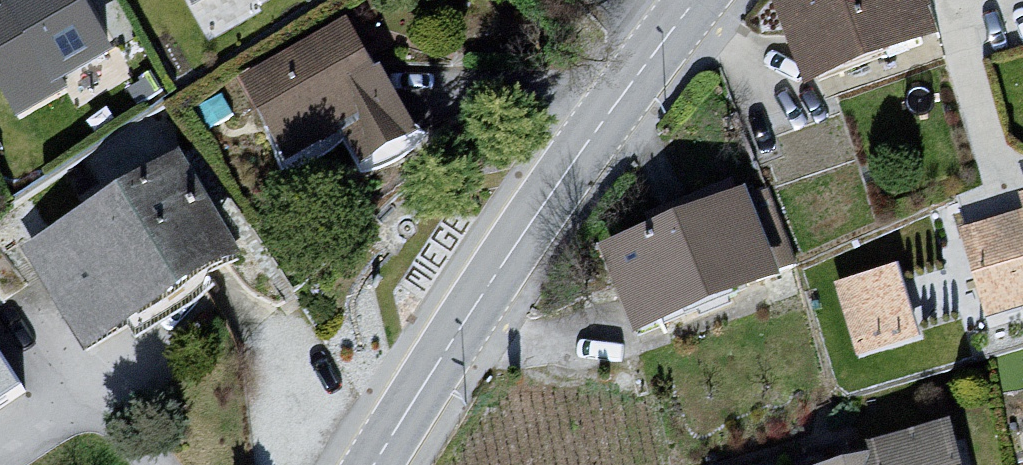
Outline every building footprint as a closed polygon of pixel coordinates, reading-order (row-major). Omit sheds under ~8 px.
[(0,11),(0,74),(22,112),(65,88),(61,80),(109,53),(79,0),(20,0),(0,11)] [(801,37),(817,79),(820,77),(818,72),(849,59),(851,65),(855,64),(854,62),(920,36),(939,30),(931,0),(792,0),(787,2),(801,37)] [(351,132),(366,159),(413,133),(393,96),(382,77),(376,81),(366,63),(347,30),(251,85),(291,154),(348,122),(353,130),(351,132)] [(37,254),(47,272),(63,297),(71,292),(94,330),(133,307),(138,315),(196,280),(199,278),(224,263),(196,216),(204,211),(179,169),(140,192),(135,185),(102,205),(106,212),(37,254)] [(644,287),(660,321),(797,266),(770,193),(769,190),(736,200),(732,190),(700,203),(697,205),(703,220),(617,255),(631,291),(644,287)] [(969,235),(992,312),(1022,302),(1022,218),(969,235)] [(864,350),(916,335),(897,273),(845,289),(864,350)] [(0,352),(0,408),(26,391),(0,352)] [(949,430),(876,450),(879,460),(860,464),(959,464),(949,430)]
